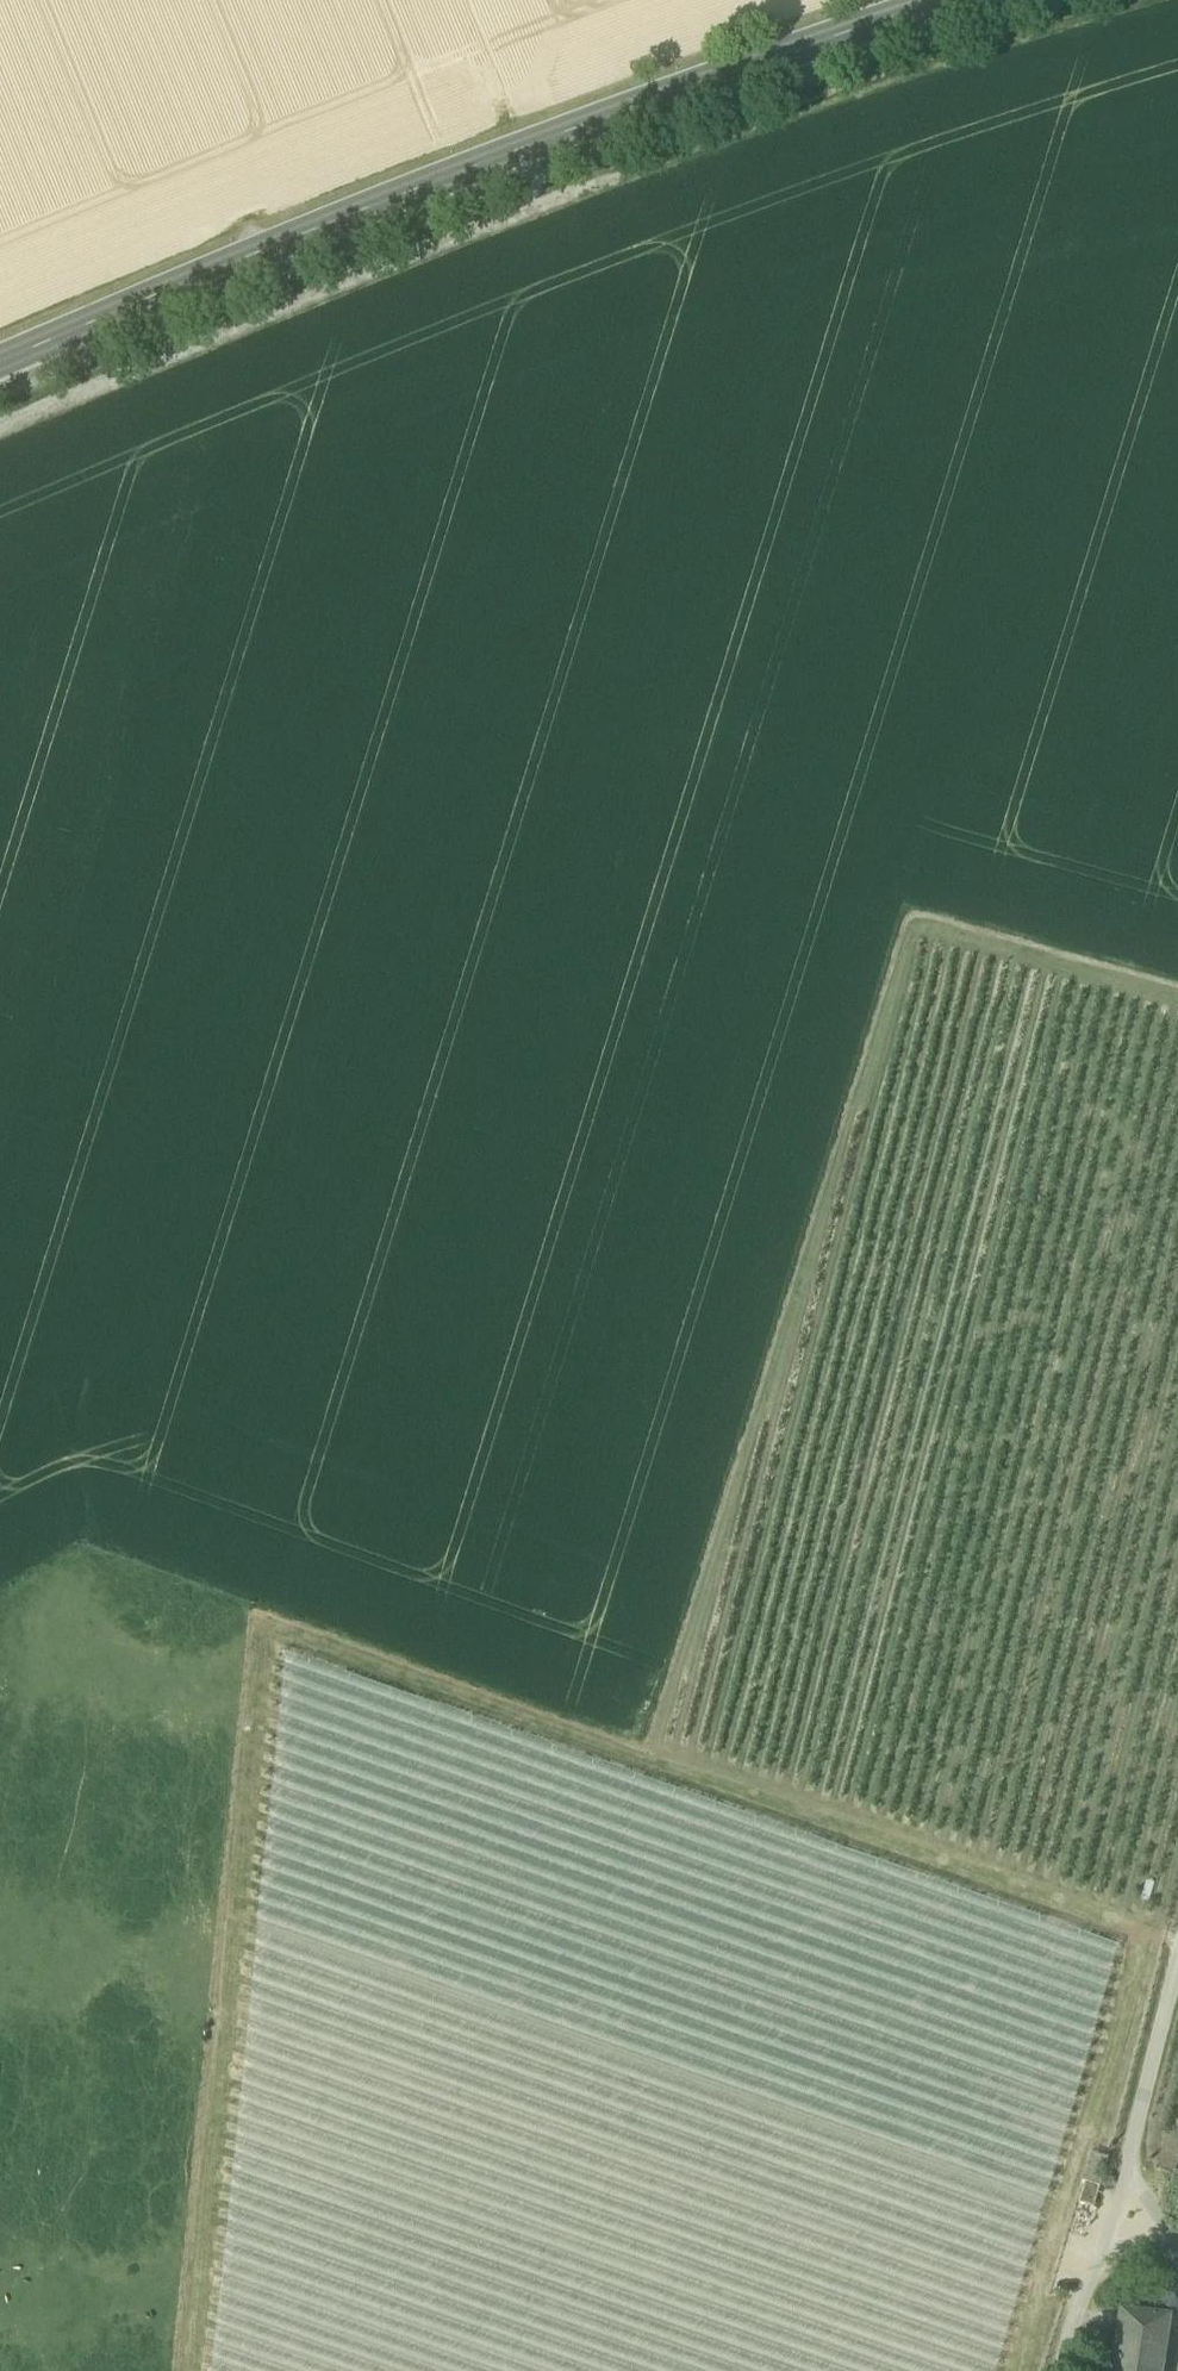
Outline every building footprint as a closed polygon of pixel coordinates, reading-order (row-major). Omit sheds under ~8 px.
[(1100,2187),(1086,2183),(1079,2204),(1093,2209),(1100,2187)] [(1166,2315),(1177,2312),(1177,2283),(1157,2288),(1166,2315)] [(1171,2316),(1166,2315),(1120,2310),(1111,2370),(1162,2370),(1171,2316)]
